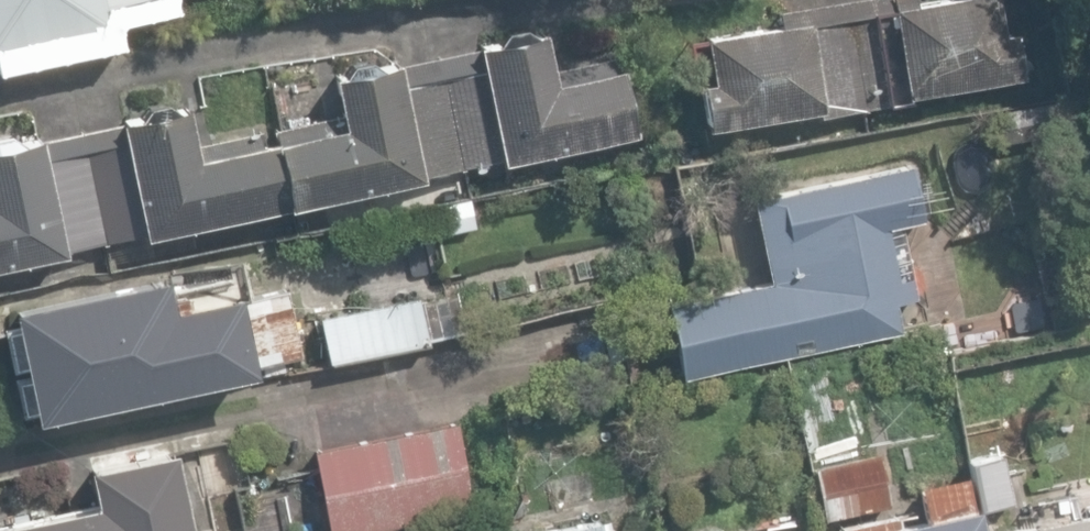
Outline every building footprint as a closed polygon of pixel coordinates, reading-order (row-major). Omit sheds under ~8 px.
[(108,27),(104,4),(124,0),(0,0),(0,49),(108,27)] [(777,23),(801,18),(817,106),(910,90),(894,2),(908,0),(840,0),(775,12),(777,23)] [(894,2),(910,90),(1021,70),(1012,25),(1004,27),(999,0),(908,0),(894,2)] [(801,18),(777,23),(688,39),(697,86),(700,86),(707,126),(817,106),(801,18)] [(551,67),(543,31),(538,31),(523,23),(505,26),(496,39),(477,43),(500,154),(502,161),(633,133),(616,53),(551,67)] [(500,154),(477,43),(399,60),(422,171),(500,154)] [(422,171),(399,60),(380,63),(368,56),(349,59),(344,71),(331,73),(339,110),(272,125),(288,205),(423,176),(422,171)] [(288,205),(272,125),(194,142),(186,105),(177,106),(165,98),(147,102),(139,115),(122,118),(144,228),(145,236),(288,205)] [(144,228),(122,118),(42,136),(64,245),(144,228)] [(42,136),(23,138),(11,130),(0,133),(0,265),(66,250),(64,245),(42,136)] [(664,301),(680,376),(899,328),(894,303),(914,299),(907,264),(895,267),(887,229),(921,221),(908,163),(751,197),(768,278),(664,301)] [(435,234),(475,226),(468,195),(428,203),(435,234)] [(10,303),(33,416),(253,371),(252,363),(259,361),(262,373),(289,368),(287,357),(301,354),(288,288),(236,298),(233,282),(170,295),(165,271),(10,303)] [(319,316),(329,363),(429,343),(419,296),(319,316)] [(329,530),(372,530),(469,513),(453,422),(314,447),(329,530)] [(171,446),(85,464),(93,501),(0,521),(0,530),(189,530),(171,446)] [(812,462),(823,517),(888,504),(877,448),(812,462)] [(967,459),(980,508),(1011,500),(998,450),(967,459)] [(977,504),(973,505),(965,470),(917,481),(924,515),(916,517),(914,507),(839,523),(840,530),(983,530),(977,504)] [(993,528),(994,530),(1089,530),(1089,508),(993,528)] [(598,519),(538,530),(601,530),(598,519)]
